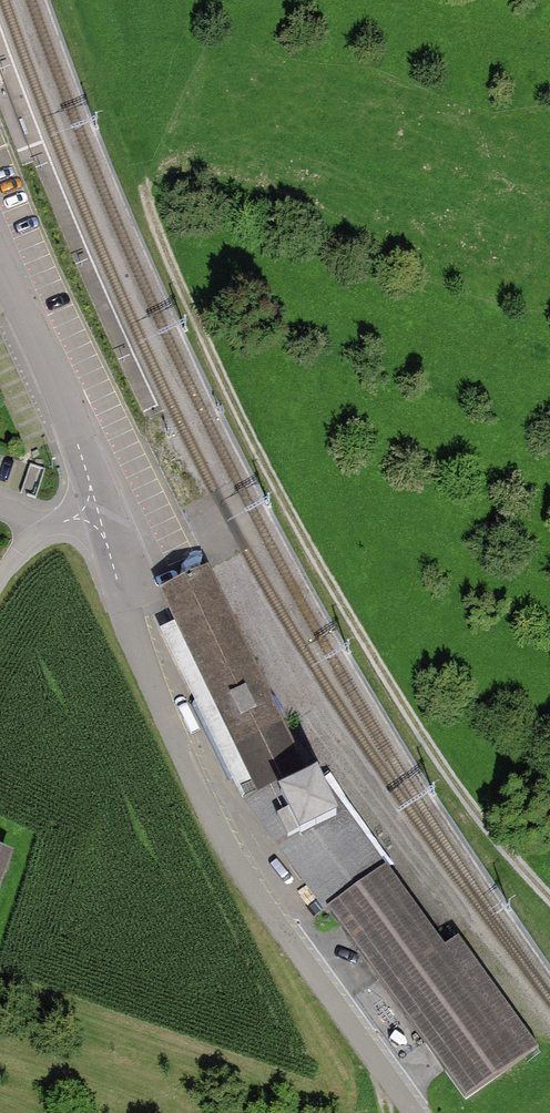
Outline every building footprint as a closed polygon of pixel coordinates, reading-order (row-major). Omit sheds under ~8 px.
[(295,769),(205,572),(160,592),(250,790),(295,769)] [(471,1093),(521,1055),(309,777),(259,815),(471,1093)] [(0,848),(0,919),(22,856),(0,848)]
